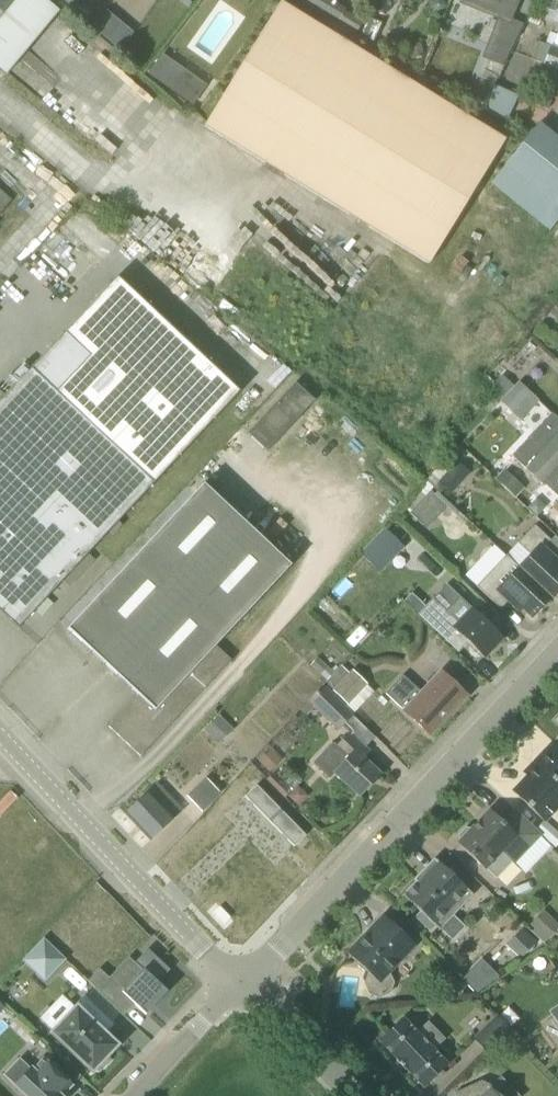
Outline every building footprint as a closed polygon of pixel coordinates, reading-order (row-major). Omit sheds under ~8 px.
[(7,73),(61,11),(49,0),(0,0),(0,66),(7,73)] [(326,0),(315,0),(310,8),(336,22),(344,10),(326,0)] [(461,3),(511,22),(519,0),(462,0),(461,3)] [(539,13),(557,21),(557,0),(545,0),(539,13)] [(484,175),(505,141),(281,4),(205,126),(431,264),(484,175)] [(361,36),(372,42),(381,25),(369,19),(361,36)] [(550,32),(545,44),(552,47),(557,35),(550,32)] [(422,43),(409,45),(412,59),(425,56),(422,43)] [(557,98),(557,49),(553,47),(546,64),(549,65),(534,104),(549,109),(554,97),(557,98)] [(509,58),(495,51),(482,78),(467,109),(481,115),(482,110),(495,85),(509,58)] [(209,96),(187,78),(191,73),(177,61),(174,65),(162,54),(148,69),(196,111),(209,96)] [(508,122),(519,96),(495,85),(482,110),(508,122)] [(557,221),(557,138),(540,124),(493,182),(552,228),(557,221)] [(0,192),(0,214),(11,202),(0,192)] [(72,291),(104,256),(66,222),(34,257),(72,291)] [(236,387),(115,273),(28,365),(153,478),(236,387)] [(141,491),(153,478),(28,365),(0,397),(0,610),(18,628),(110,526),(114,530),(123,520),(119,516),(141,491)] [(502,374),(489,389),(500,400),(513,385),(502,374)] [(520,419),(539,400),(520,383),(502,402),(520,419)] [(513,455),(542,483),(543,482),(556,469),(557,471),(557,419),(551,413),(513,455)] [(452,493),(472,472),(458,460),(457,461),(451,454),(427,480),(438,490),(443,484),(452,493)] [(517,498),(526,487),(504,468),(496,478),(517,498)] [(110,668),(247,524),(204,483),(68,628),(110,668)] [(427,528),(448,506),(452,510),(455,507),(438,490),(435,493),(430,489),(410,511),(427,528)] [(216,645),(291,565),(247,524),(110,668),(138,695),(109,726),(141,756),(231,660),(216,645)] [(506,556),(517,566),(551,598),(557,590),(557,568),(556,566),(557,564),(557,557),(546,546),(551,540),(535,525),(533,527),(518,543),(506,556)] [(384,528),(372,541),(392,560),(405,547),(384,528)] [(494,545),(466,574),(477,586),(501,609),(509,601),(520,611),(523,608),(533,617),(551,598),(517,566),(506,556),(494,545)] [(405,584),(398,592),(405,599),(419,613),(426,606),(412,591),(405,584)] [(426,606),(419,613),(459,652),(461,651),(470,641),(486,657),(504,638),(460,596),(446,611),(433,599),(427,605),(426,606)] [(321,674),(328,667),(318,658),(311,665),(321,674)] [(353,715),(375,691),(367,684),(345,662),(323,686),(353,715)] [(429,734),(466,695),(442,672),(422,694),(402,675),(386,692),(429,734)] [(323,686),(308,701),(315,707),(328,720),(338,729),(343,724),(352,715),(353,715),(323,686)] [(218,715),(204,729),(219,744),(233,730),(218,715)] [(355,715),(346,724),(367,744),(376,735),(355,715)] [(334,741),(313,762),(329,778),(335,772),(344,781),(360,796),(381,774),(365,759),(364,759),(359,754),(366,746),(350,731),(337,745),(334,741)] [(548,748),(525,772),(528,776),(514,791),(544,821),(557,807),(557,758),(548,748)] [(283,761),(271,749),(260,761),(272,772),(283,761)] [(206,777),(187,795),(203,812),(221,792),(206,777)] [(163,830),(183,810),(157,783),(125,813),(151,841),(163,830)] [(257,785),(245,796),(295,847),(307,835),(257,785)] [(513,863),(541,836),(514,810),(503,821),(490,809),(471,829),(466,828),(459,835),(460,839),(457,842),(484,869),(486,868),(496,878),(513,863)] [(241,824),(199,864),(222,888),(265,848),(241,824)] [(416,881),(402,896),(403,897),(404,895),(421,912),(417,917),(430,930),(436,924),(441,928),(454,914),(472,896),(474,893),(473,892),(472,893),(470,891),(437,860),(438,859),(437,858),(435,860),(434,859),(419,874),(422,876),(417,882),(416,881)] [(545,909),(531,923),(536,928),(533,931),(546,943),(557,929),(557,922),(545,909)] [(379,983),(416,945),(384,915),(372,927),(375,930),(366,938),(363,936),(347,953),(379,983)] [(520,960),(540,939),(526,925),(506,945),(520,960)] [(23,960),(45,981),(66,959),(44,938),(23,960)] [(120,991),(144,1013),(166,991),(155,980),(168,966),(146,945),(132,959),(142,968),(120,991)] [(458,996),(466,985),(456,977),(448,988),(458,996)] [(57,1028),(75,1006),(63,996),(45,1018),(57,1028)] [(103,1032),(111,1023),(85,998),(52,1033),(92,1071),(95,1067),(99,1071),(110,1060),(106,1056),(117,1045),(103,1032)] [(488,1052),(500,1040),(512,1029),(498,1013),(474,1036),(488,1052)] [(556,1015),(543,1024),(557,1045),(557,1017),(556,1015)] [(434,1049),(446,1037),(429,1020),(417,1031),(403,1017),(380,1042),(396,1060),(405,1070),(406,1069),(423,1086),(430,1081),(433,1084),(445,1073),(442,1070),(448,1064),(434,1049)] [(132,1050),(147,1037),(136,1024),(121,1037),(132,1050)] [(516,1049),(524,1041),(512,1029),(500,1040),(508,1048),(516,1049)] [(29,1064),(13,1082),(28,1095),(62,1095),(59,1093),(69,1081),(42,1055),(31,1066),(29,1064)] [(455,1093),(456,1095),(520,1095),(501,1076),(492,1086),(482,1081),(455,1093)]
